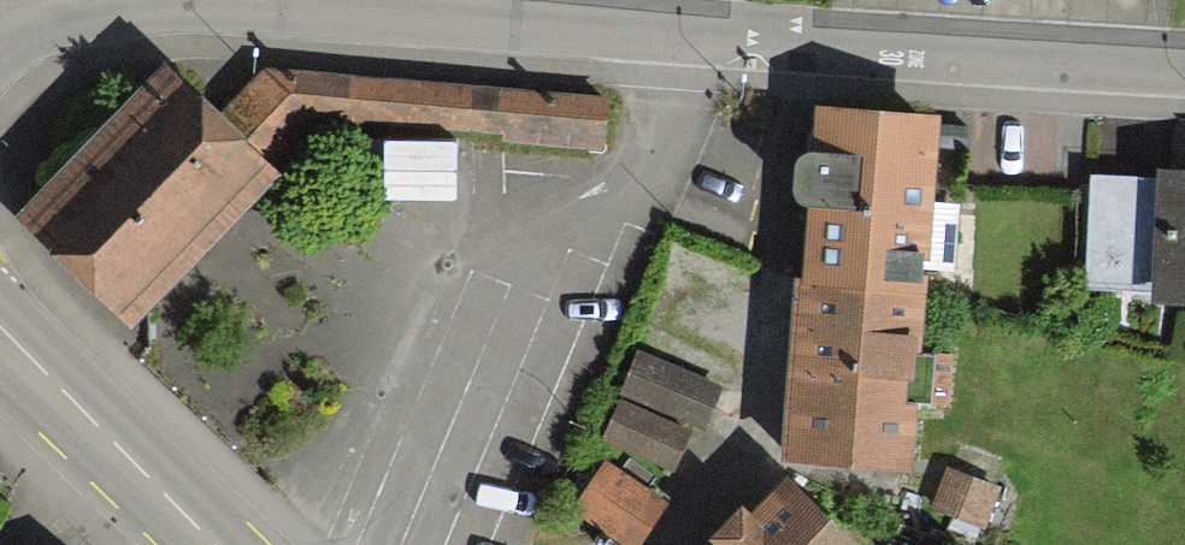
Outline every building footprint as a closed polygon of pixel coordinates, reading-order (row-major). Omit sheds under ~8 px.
[(154,78),(17,218),(118,316),(309,122),(593,146),(595,103),(257,78),(208,127),(154,78)] [(923,121),(817,116),(808,285),(914,291),(923,121)] [(1097,187),(1093,296),(1184,299),(1184,189),(1097,187)] [(793,286),(781,456),(894,464),(905,293),(793,286)] [(701,425),(714,391),(638,363),(625,396),(701,425)] [(600,445),(661,469),(675,437),(613,412),(600,445)] [(649,510),(587,467),(555,514),(599,544),(624,544),(649,510)] [(932,513),(978,527),(988,497),(941,482),(932,513)] [(779,492),(725,544),(831,544),(779,492)]
